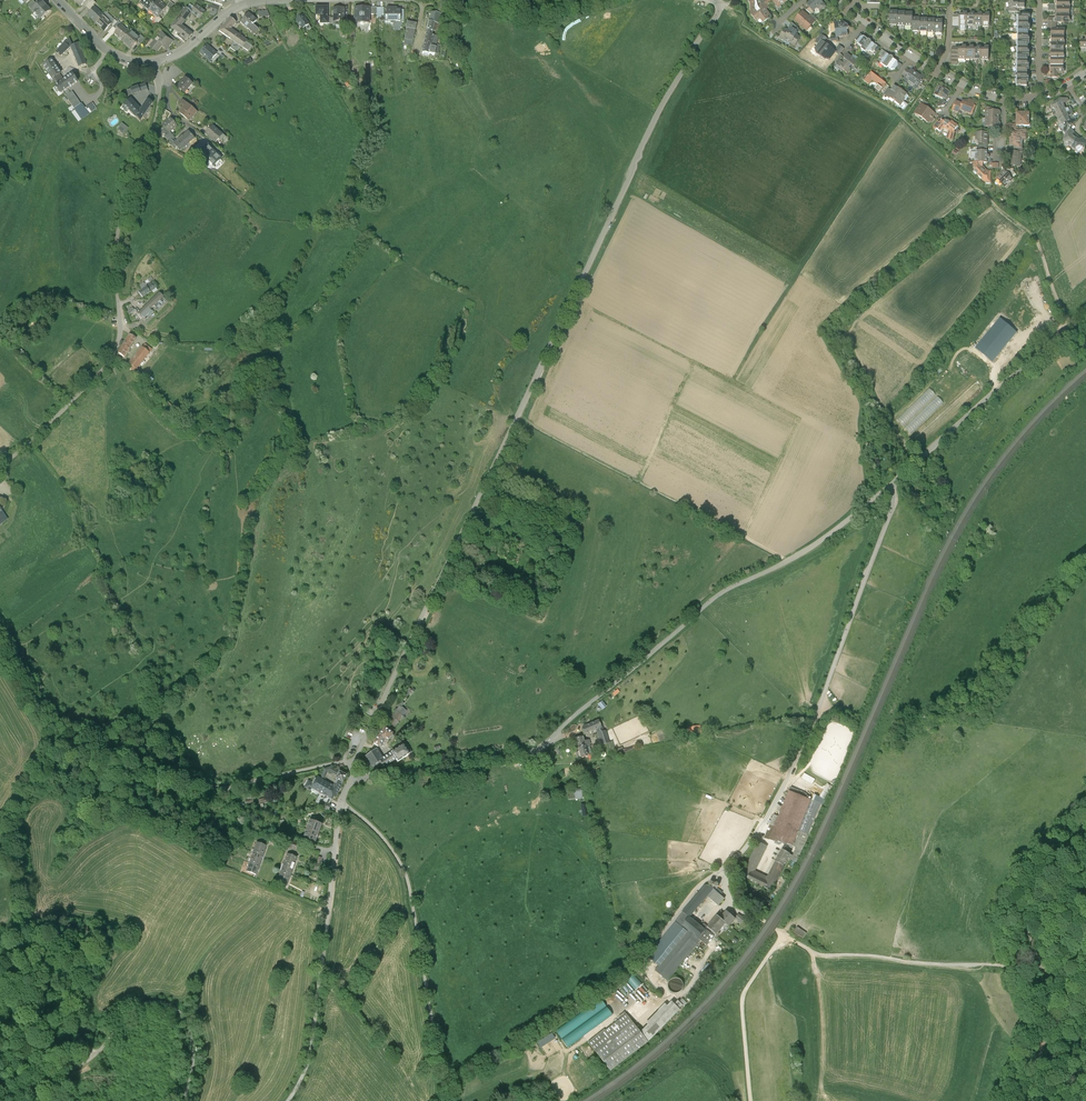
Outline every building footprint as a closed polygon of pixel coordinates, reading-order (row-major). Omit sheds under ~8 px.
[(26,8),(35,0),(18,0),(20,2),(26,8)] [(73,2),(81,11),(84,7),(85,8),(91,3),(90,2),(88,3),(85,0),(75,0),(73,2)] [(139,3),(136,6),(140,9),(148,0),(142,0),(139,3)] [(140,9),(148,16),(149,16),(157,6),(151,0),(148,0),(140,9)] [(789,2),(788,0),(770,0),(771,2),(778,10),(789,2)] [(820,0),(812,0),(806,4),(816,16),(827,8),(820,0)] [(88,11),(93,5),(91,3),(85,8),(88,11)] [(759,27),(772,17),(765,7),(763,4),(749,13),(759,27)] [(33,15),(38,10),(34,5),(28,11),(32,15),(33,15)] [(90,14),(94,10),(96,8),(93,5),(88,11),(90,14)] [(158,5),(157,6),(149,16),(156,22),(158,23),(159,21),(162,17),(166,12),(158,5)] [(38,10),(33,15),(35,17),(33,19),(37,23),(39,22),(41,24),(51,15),(43,6),(38,10)] [(95,27),(103,19),(94,10),(90,14),(92,16),(91,17),(92,18),(90,21),(95,27)] [(192,17),(200,24),(206,17),(196,10),(194,13),(191,17),(192,17)] [(166,12),(162,17),(165,20),(171,14),(170,14),(167,11),(166,12)] [(217,19),(219,13),(213,11),(211,17),(217,19)] [(816,22),(803,11),(794,21),(808,32),(816,22)] [(888,25),(896,26),(897,13),(894,12),(889,12),(888,25)] [(181,31),(192,17),(191,17),(188,14),(186,13),(186,14),(182,19),(176,27),(181,31)] [(326,13),(316,13),(316,20),(320,20),(320,23),(321,23),(321,28),(326,28),(326,22),(326,13)] [(344,13),(333,13),(334,30),(339,30),(344,30),(344,29),(344,22),(344,13)] [(369,13),(354,13),(354,28),(369,28),(369,13)] [(896,26),(904,27),(905,13),(901,13),(897,13),(896,26)] [(909,13),(905,13),(904,27),(912,27),(913,19),(913,14),(909,13)] [(395,14),(386,14),(386,20),(385,20),(385,28),(390,28),(390,29),(391,30),(392,30),(393,30),(394,30),(394,29),(395,29),(395,28),(400,28),(400,16),(395,16),(395,14)] [(112,28),(115,25),(106,16),(103,19),(112,28)] [(241,27),(255,40),(259,35),(253,30),(257,26),(248,18),(241,27)] [(95,27),(105,36),(111,30),(112,28),(103,19),(95,27)] [(912,32),(919,33),(920,19),(917,19),(913,19),(912,27),(912,32)] [(919,33),(927,33),(928,20),(924,19),(920,19),(919,33)] [(303,20),(296,25),(302,35),(304,33),(308,30),(309,30),(303,20)] [(927,33),(934,34),(935,20),(932,20),(928,20),(927,33)] [(940,21),(935,20),(934,34),(942,35),(943,22),(943,21),(940,21)] [(435,22),(430,21),(428,31),(434,32),(435,26),(436,22),(435,22)] [(835,23),(836,38),(848,37),(848,30),(851,30),(847,21),(835,23)] [(240,51),(242,53),(246,48),(246,47),(230,35),(236,28),(230,23),(224,31),(223,30),(218,36),(234,47),(240,51)] [(181,31),(176,27),(172,33),(179,38),(182,41),(183,41),(185,42),(184,43),(186,45),(193,40),(181,31)] [(789,27),(787,30),(784,28),(778,38),(797,48),(802,38),(797,35),(799,32),(789,27)] [(118,42),(122,46),(130,38),(124,33),(124,32),(121,30),(119,32),(118,32),(117,32),(117,33),(117,34),(118,35),(115,38),(119,42),(118,42)] [(434,32),(428,31),(425,43),(431,44),(432,40),(434,32)] [(813,42),(817,46),(814,50),(816,54),(824,60),(829,62),(835,55),(837,53),(834,51),(825,43),(827,40),(820,34),(813,42)] [(130,38),(122,46),(131,54),(135,50),(136,50),(137,49),(137,47),(138,47),(138,46),(139,43),(131,36),(130,38)] [(414,37),(407,36),(405,47),(411,49),(414,37)] [(855,45),(862,50),(868,41),(862,36),(855,45)] [(186,45),(184,43),(185,42),(183,41),(182,41),(179,38),(177,41),(185,47),(186,45)] [(161,39),(150,52),(155,56),(158,56),(162,51),(165,53),(168,50),(170,51),(173,47),(173,46),(167,42),(164,39),(163,40),(161,39)] [(877,47),(868,41),(862,50),(870,56),(877,47)] [(431,44),(425,43),(421,61),(428,63),(432,45),(432,44),(431,44)] [(437,46),(432,45),(428,63),(433,64),(433,62),(434,57),(437,46)] [(839,45),(834,51),(837,53),(835,55),(838,58),(835,61),(839,64),(844,58),(841,55),(844,50),(839,45)] [(236,57),(240,51),(234,47),(230,53),(236,57)] [(71,53),(65,48),(57,58),(61,62),(71,53)] [(246,48),(242,53),(248,57),(252,52),(246,48)] [(79,49),(72,51),(71,52),(72,52),(80,71),(80,72),(81,72),(87,70),(79,49)] [(203,54),(200,58),(210,66),(213,63),(217,59),(207,51),(204,55),(203,54)] [(878,62),(885,67),(892,59),(885,53),(878,62)] [(849,76),(859,63),(847,55),(844,58),(839,64),(837,67),(849,76)] [(899,64),(892,59),(885,67),(887,69),(891,70),(894,70),(899,64)] [(49,63),(47,61),(37,68),(39,71),(49,63)] [(50,66),(44,71),(50,79),(49,80),(52,84),(53,84),(54,84),(59,80),(61,79),(52,65),(50,66)] [(925,77),(911,69),(910,70),(907,69),(902,75),(905,78),(904,80),(918,88),(925,77)] [(890,86),(871,72),(864,82),(882,96),(883,94),(888,88),(890,86)] [(58,90),(63,87),(59,80),(54,84),(58,90)] [(62,99),(78,87),(73,80),(63,87),(58,90),(57,91),(62,99)] [(186,84),(178,93),(184,99),(192,90),(186,84)] [(939,85),(932,96),(944,103),(950,92),(939,85)] [(901,106),(908,95),(894,86),(891,90),(887,97),(901,106)] [(888,88),(883,94),(887,97),(891,90),(888,88)] [(141,97),(139,92),(139,93),(139,92),(131,95),(133,100),(141,98),(141,97)] [(73,97),(66,102),(75,114),(81,109),(73,97)] [(1052,113),(1063,108),(1062,104),(1066,102),(1068,101),(1067,98),(1064,98),(1060,99),(1060,101),(1053,103),(1052,104),(1052,105),(1051,105),(1051,108),(1052,108),(1051,111),(1052,113)] [(959,110),(971,115),(976,102),(969,99),(967,103),(963,101),(962,103),(959,110)] [(958,113),(959,110),(962,103),(956,101),(952,111),(958,113)] [(937,114),(923,104),(915,113),(930,124),(937,114)] [(141,116),(130,105),(124,110),(140,128),(153,109),(148,106),(141,116)] [(197,119),(183,106),(180,109),(185,113),(179,119),(189,128),(197,119)] [(1063,108),(1052,113),(1053,115),(1056,115),(1057,117),(1057,118),(1072,110),(1070,107),(1068,108),(1064,109),(1063,108)] [(79,127),(97,114),(93,109),(85,114),(81,109),(75,114),(76,115),(72,118),(79,127)] [(1072,110),(1057,118),(1058,122),(1058,125),(1059,127),(1066,122),(1069,119),(1068,117),(1071,115),(1073,113),(1072,110)] [(986,111),(986,118),(998,119),(998,116),(1000,115),(1000,112),(998,111),(992,111),(986,111)] [(1029,113),(1016,113),(1016,125),(1029,126),(1029,113)] [(171,121),(167,117),(163,124),(167,126),(171,121)] [(940,122),(937,120),(932,127),(939,132),(942,128),(948,131),(946,139),(953,140),(957,127),(942,118),(940,122)] [(998,122),(998,119),(986,118),(986,126),(989,126),(995,126),(998,126),(1000,125),(1000,123),(998,122)] [(1066,122),(1059,127),(1061,129),(1062,129),(1063,130),(1062,131),(1065,134),(1070,129),(1074,124),(1076,121),(1075,119),(1072,121),(1070,122),(1069,119),(1066,122)] [(177,133),(171,126),(164,132),(165,134),(163,139),(166,142),(165,143),(171,150),(174,146),(175,145),(170,139),(177,133)] [(129,134),(122,129),(117,136),(124,141),(129,134)] [(1071,146),(1077,138),(1072,135),(1074,132),(1070,129),(1065,134),(1066,134),(1066,135),(1064,137),(1064,138),(1063,138),(1063,139),(1064,142),(1065,145),(1068,145),(1071,146),(1071,148),(1072,148),(1071,146)] [(1020,145),(1020,139),(1023,139),(1026,140),(1026,130),(1015,130),(1015,133),(1010,133),(1010,145),(1014,145),(1020,145)] [(987,144),(987,133),(976,133),(976,139),(979,140),(979,144),(987,144)] [(210,136),(205,142),(215,151),(219,147),(222,149),(222,150),(223,150),(223,149),(226,146),(213,134),(210,136)] [(1072,148),(1075,150),(1076,150),(1079,152),(1081,150),(1083,147),(1085,148),(1085,143),(1085,142),(1081,139),(1079,140),(1077,138),(1071,146),(1072,148)] [(177,149),(174,152),(177,156),(180,159),(195,147),(189,139),(177,149)] [(174,152),(177,149),(174,146),(171,150),(169,152),(172,154),(174,152)] [(987,151),(976,151),(975,158),(975,163),(983,163),(987,163),(987,158),(989,158),(989,155),(987,155),(987,151)] [(1014,152),(1010,152),(1010,153),(1009,153),(1009,156),(1009,157),(1009,158),(1010,158),(1010,160),(1009,160),(1008,165),(1018,166),(1019,159),(1020,159),(1021,153),(1014,152)] [(207,154),(200,161),(208,170),(214,176),(215,174),(221,168),(207,154)] [(983,163),(975,163),(973,162),(973,170),(983,181),(986,181),(986,183),(990,184),(990,171),(987,171),(983,166),(983,163)] [(1005,171),(997,179),(1004,187),(1013,179),(1012,179),(1016,175),(1014,173),(1014,172),(1013,172),(1013,173),(1011,173),(1009,175),(1006,172),(1005,171)] [(139,295),(142,299),(148,295),(147,294),(154,289),(152,286),(145,291),(146,293),(145,293),(144,292),(139,295)] [(138,301),(143,307),(155,298),(154,297),(156,296),(153,292),(152,293),(151,293),(148,295),(142,299),(138,301)] [(138,322),(146,330),(154,321),(152,319),(164,306),(159,302),(138,322)] [(1017,332),(1000,318),(975,348),(992,362),(1017,332)] [(118,362),(125,366),(136,347),(129,343),(118,362)] [(129,372),(137,378),(150,361),(142,355),(129,372)] [(897,420),(903,426),(936,395),(929,389),(897,420)] [(943,403),(937,396),(904,428),(911,435),(943,403)] [(5,530),(10,527),(0,513),(0,525),(5,530)] [(603,700),(599,704),(604,709),(608,706),(603,700)] [(406,711),(400,706),(392,718),(398,722),(406,711)] [(390,733),(398,722),(392,718),(384,729),(390,733)] [(601,719),(582,726),(585,734),(596,729),(604,726),(601,719)] [(701,725),(688,727),(689,735),(702,733),(701,725)] [(374,744),(378,747),(379,745),(381,746),(382,746),(383,745),(384,746),(386,743),(392,734),(390,733),(384,729),(374,744)] [(597,733),(600,745),(609,743),(607,736),(606,731),(597,733)] [(583,736),(575,738),(578,747),(589,744),(590,744),(589,739),(584,740),(583,736)] [(396,759),(398,762),(412,752),(405,743),(391,752),(396,759)] [(580,757),(592,755),(589,744),(578,747),(579,751),(580,757)] [(382,768),(396,759),(391,752),(382,758),(376,749),(366,756),(375,769),(380,766),(382,768)] [(325,769),(321,777),(324,779),(327,772),(330,771),(338,775),(339,773),(330,768),(325,769)] [(340,772),(339,773),(338,775),(336,779),(337,779),(343,782),(346,775),(340,772)] [(805,773),(802,778),(811,784),(814,779),(805,773)] [(336,796),(343,782),(337,779),(334,784),(324,779),(321,777),(321,779),(318,777),(314,784),(312,788),(327,796),(328,796),(330,793),(336,796)] [(314,784),(309,781),(305,787),(311,790),(312,788),(314,784)] [(820,796),(825,799),(832,786),(828,783),(820,796)] [(568,789),(568,799),(584,798),(584,789),(568,789)] [(811,800),(789,791),(778,817),(774,815),(764,838),(769,840),(773,841),(774,839),(792,846),(800,827),(811,800)] [(813,826),(825,799),(814,794),(811,800),(800,827),(792,846),(793,847),(794,845),(798,846),(796,848),(792,855),(790,854),(788,857),(796,862),(808,836),(813,826)] [(328,810),(330,805),(329,804),(332,798),(328,796),(327,796),(326,798),(324,797),(319,807),(328,810)] [(310,820),(307,829),(318,833),(321,824),(310,820)] [(314,843),(318,833),(307,829),(303,839),(314,843)] [(299,843),(288,839),(285,847),(296,851),(299,843)] [(257,843),(253,852),(263,855),(266,846),(257,843)] [(759,843),(758,843),(738,884),(742,886),(746,879),(770,891),(788,857),(790,854),(783,850),(782,850),(766,880),(753,873),(766,847),(765,846),(759,843)] [(253,852),(250,861),(259,865),(263,855),(253,852)] [(287,854),(284,863),(293,867),(297,857),(287,854)] [(256,874),(259,865),(250,861),(246,871),(256,874)] [(284,863),(280,872),(290,876),(293,867),(284,863)] [(286,885),(290,876),(280,872),(277,882),(286,885)] [(713,888),(705,886),(683,912),(676,920),(653,947),(655,949),(648,958),(659,967),(655,971),(667,981),(701,940),(707,945),(716,935),(726,924),(729,926),(735,918),(727,911),(720,918),(718,916),(706,931),(689,917),(707,897),(718,906),(725,898),(714,889),(713,888)] [(738,914),(735,917),(742,922),(744,920),(738,914)] [(807,933),(797,927),(794,933),(803,939),(807,933)] [(637,988),(642,992),(644,990),(647,992),(649,990),(630,976),(624,984),(629,988),(630,987),(635,991),(637,988)] [(669,982),(668,985),(669,988),(670,991),(673,993),(676,993),(679,992),(682,990),(683,987),(683,984),(682,981),(680,979),(677,978),(674,978),(671,980),(669,982)] [(640,1031),(648,1042),(680,1009),(679,1009),(683,1005),(684,1006),(687,1003),(682,998),(679,1001),(678,1000),(675,1004),(672,1001),(667,1006),(665,1003),(645,1023),(647,1025),(640,1031)] [(597,1014),(561,1038),(567,1047),(603,1022),(597,1014)] [(640,1031),(626,1014),(605,1030),(604,1029),(588,1042),(611,1070),(648,1042),(640,1031)] [(551,1033),(537,1043),(541,1048),(555,1039),(551,1033)]
